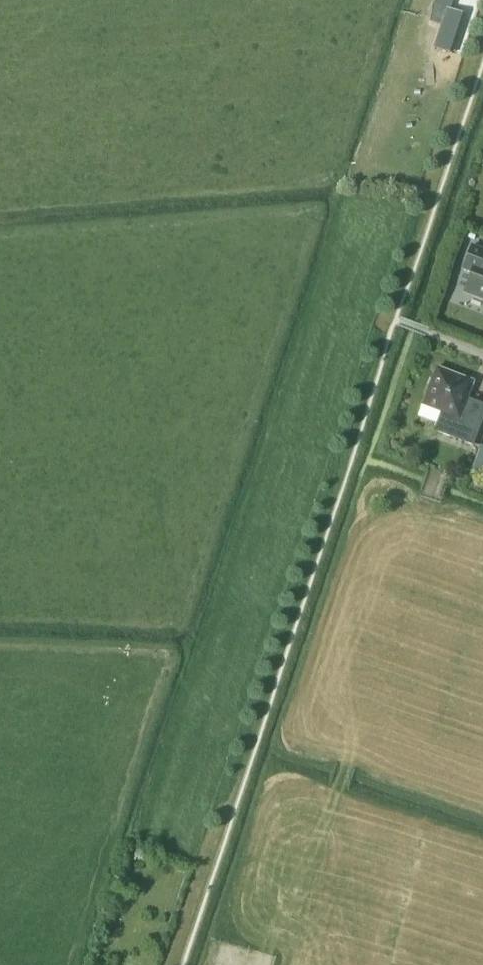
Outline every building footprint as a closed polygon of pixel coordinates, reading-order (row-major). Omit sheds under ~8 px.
[(458,8),(444,4),(438,20),(441,21),(433,43),(445,47),(458,8)] [(482,299),(482,249),(472,245),(463,270),(472,273),(465,292),(482,299)] [(473,446),(482,420),(482,418),(463,411),(474,382),(436,367),(422,405),(441,412),(433,430),(473,446)] [(477,456),(473,468),(482,471),(482,459),(477,456)]
